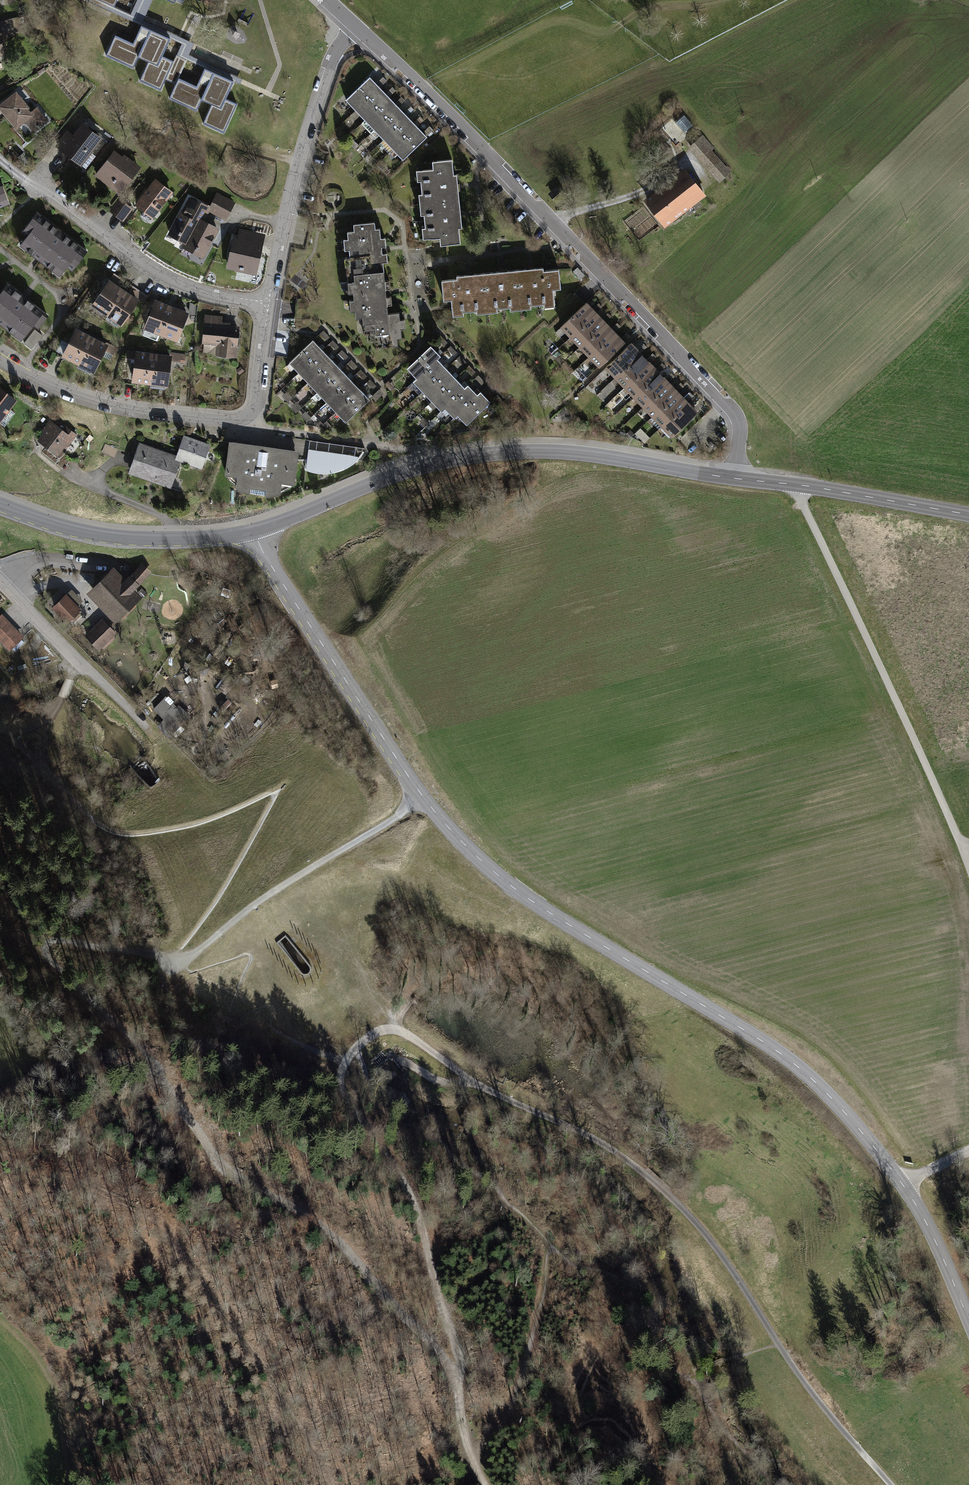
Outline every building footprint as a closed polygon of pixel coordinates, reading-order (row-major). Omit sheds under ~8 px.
[(130,14),(114,7),(99,0),(85,0),(128,19),(130,14)] [(130,14),(128,19),(141,25),(170,39),(181,44),(176,55),(187,60),(204,68),(234,81),(240,84),(242,79),(189,54),(194,43),(144,20),(153,0),(136,0),(130,14)] [(0,22),(0,25),(2,32),(16,28),(17,31),(21,30),(18,17),(0,22)] [(170,39),(141,25),(133,43),(115,35),(105,55),(133,68),(138,57),(148,61),(139,81),(160,91),(166,79),(175,84),(169,98),(196,111),(202,100),(211,104),(202,124),(224,134),(237,104),(226,99),(234,81),(204,68),(196,86),(179,78),(187,60),(176,55),(173,61),(162,56),(170,39)] [(379,88),(369,77),(346,100),(356,110),(379,88)] [(379,88),(356,110),(365,120),(389,97),(379,88)] [(27,107),(16,94),(0,106),(16,126),(25,119),(34,131),(47,120),(37,108),(30,114),(25,108),(27,107)] [(389,97),(365,120),(374,130),(398,107),(389,97)] [(398,107),(374,130),(384,139),(407,117),(398,107)] [(684,115),(675,123),(684,133),(693,125),(684,115)] [(417,127),(407,117),(384,139),(393,149),(417,127)] [(100,138),(83,125),(73,138),(67,133),(58,146),(64,151),(65,151),(78,161),(86,151),(88,153),(100,138)] [(426,137),(417,127),(393,149),(403,159),(426,137)] [(702,136),(691,146),(714,172),(722,166),(709,152),(713,148),(702,136)] [(122,159),(114,153),(97,175),(119,192),(134,174),(129,170),(134,164),(124,156),(122,159)] [(453,174),(452,159),(432,161),(433,169),(423,170),(424,180),(421,180),(422,194),(425,194),(426,204),(459,201),(456,174),(453,174)] [(703,192),(687,171),(664,189),(662,186),(655,191),(658,194),(648,202),(664,222),(673,216),(675,219),(683,212),(681,209),(703,192)] [(170,192),(155,181),(137,204),(152,216),(170,192)] [(9,203),(2,188),(0,189),(0,207),(9,203)] [(213,202),(215,203),(229,210),(233,203),(217,195),(213,202)] [(209,207),(192,198),(184,213),(185,214),(184,216),(180,214),(172,229),(180,233),(177,238),(187,242),(199,219),(202,221),(209,207)] [(111,210),(117,214),(124,204),(119,200),(111,210)] [(459,201),(426,204),(427,214),(424,214),(425,228),(428,227),(429,238),(440,237),(441,245),(460,243),(459,227),(462,227),(459,201)] [(229,210),(215,203),(211,210),(225,218),(229,210)] [(124,204),(117,214),(123,219),(130,209),(124,204)] [(59,230),(37,213),(22,232),(28,236),(24,241),(30,246),(27,250),(35,257),(39,253),(47,259),(44,263),(52,270),(56,266),(62,271),(66,266),(72,270),(86,251),(64,233),(63,234),(59,231),(59,230)] [(199,219),(187,242),(184,246),(194,251),(196,248),(204,252),(217,229),(202,221),(199,219)] [(346,267),(347,274),(384,271),(380,228),(375,228),(374,222),(353,224),(354,230),(347,231),(351,267),(346,267)] [(261,245),(234,239),(228,266),(245,270),(247,263),(257,265),(261,245)] [(543,267),(514,270),(517,303),(530,302),(530,305),(544,304),(543,301),(554,300),(553,289),(560,288),(559,269),(543,270),(543,267)] [(517,303),(514,270),(485,273),(488,306),(496,305),(496,308),(510,307),(510,304),(517,303)] [(355,317),(362,317),(362,316),(388,313),(384,271),(347,274),(348,282),(352,281),(355,317)] [(488,306),(485,273),(456,276),(456,279),(442,280),(443,300),(451,299),(452,309),(463,308),(463,311),(476,310),(476,307),(488,306)] [(107,314),(121,294),(116,291),(118,287),(109,281),(93,304),(107,314)] [(8,284),(0,293),(0,319),(1,318),(10,324),(6,329),(14,334),(17,330),(24,335),(33,324),(38,327),(47,315),(26,299),(25,301),(20,297),(22,295),(8,284)] [(126,297),(121,294),(107,314),(121,323),(137,300),(127,294),(126,297)] [(161,333),(170,311),(165,309),(166,305),(164,305),(166,300),(158,297),(156,301),(155,301),(145,327),(161,333)] [(585,303),(562,326),(571,336),(595,313),(585,303)] [(175,313),(170,311),(161,333),(177,339),(187,313),(176,309),(175,313)] [(362,316),(362,317),(363,323),(367,323),(369,341),(376,340),(376,347),(398,345),(397,338),(401,338),(399,312),(388,313),(362,316)] [(595,313),(571,336),(581,346),(604,323),(595,313)] [(614,333),(604,323),(581,346),(590,355),(614,333)] [(237,328),(206,325),(204,341),(222,343),(221,354),(235,355),(237,328)] [(42,335),(35,329),(24,343),(31,348),(42,335)] [(79,362),(89,341),(85,338),(86,335),(76,330),(64,355),(79,362)] [(623,343),(614,333),(590,355),(600,365),(623,343)] [(94,343),(89,341),(79,362),(94,370),(106,345),(96,340),(94,343)] [(313,340),(289,362),(299,372),(322,350),(313,340)] [(640,353),(630,343),(606,366),(616,376),(640,353)] [(440,356),(431,345),(407,368),(417,378),(437,359),(440,356)] [(322,350),(299,372),(308,382),(332,360),(322,350)] [(150,382),(153,358),(147,357),(148,354),(137,352),(133,380),(150,382)] [(180,362),(181,354),(173,353),(172,361),(180,362)] [(640,353),(616,376),(625,386),(649,363),(640,353)] [(159,359),(153,358),(150,382),(167,384),(170,357),(159,355),(159,359)] [(437,359),(417,378),(413,381),(423,391),(446,369),(437,359)] [(332,360),(308,382),(317,392),(341,369),(332,360)] [(649,363),(625,386),(635,396),(659,373),(649,363)] [(350,379),(341,369),(317,392),(327,401),(350,379)] [(446,369),(423,391),(432,401),(456,378),(446,369)] [(659,373),(635,396),(644,405),(668,383),(659,373)] [(441,410),(444,407),(465,388),(456,378),(432,401),(441,410)] [(350,379),(327,401),(336,411),(360,389),(350,379)] [(668,383),(644,405),(654,415),(677,393),(668,383)] [(468,385),(465,388),(444,407),(454,417),(457,414),(477,395),(468,385)] [(15,400),(0,388),(0,419),(15,400)] [(360,389),(336,411),(346,421),(369,399),(360,389)] [(481,391),(477,395),(457,414),(467,424),(490,402),(481,391)] [(677,393),(654,415),(663,425),(686,402),(677,393)] [(686,402),(663,425),(672,435),(696,412),(686,402)] [(56,425),(50,420),(43,430),(45,432),(39,440),(57,454),(69,438),(71,440),(76,434),(66,426),(64,429),(56,425)] [(189,441),(183,438),(177,454),(184,457),(182,461),(188,464),(190,459),(203,464),(210,445),(194,440),(193,439),(192,441),(189,439),(189,441)] [(364,448),(299,439),(297,451),(296,458),(306,460),(305,468),(313,471),(318,472),(324,472),(331,472),(338,470),(347,466),(354,462),(355,455),(361,456),(364,451),(364,448)] [(260,446),(230,442),(226,472),(239,474),(237,485),(243,488),(249,491),(254,492),(260,493),(266,493),(271,493),(275,492),(279,491),(280,480),(293,481),(296,458),(297,451),(268,447),(267,451),(259,450),(260,446)] [(153,450),(138,445),(128,472),(171,487),(181,458),(154,449),(153,450)] [(142,565),(130,576),(137,583),(149,573),(142,565)] [(119,615),(135,600),(128,592),(121,585),(109,573),(93,588),(119,615)] [(137,583),(130,576),(121,585),(128,592),(137,583)] [(78,609),(65,596),(55,606),(67,619),(78,609)] [(1,616),(0,617),(0,637),(11,648),(21,637),(1,616)] [(113,631),(104,621),(89,636),(98,646),(113,631)] [(174,710),(163,699),(154,708),(165,719),(160,723),(171,734),(181,725),(170,714),(174,710)] [(870,1365),(860,1365),(861,1375),(871,1375),(870,1365)]
